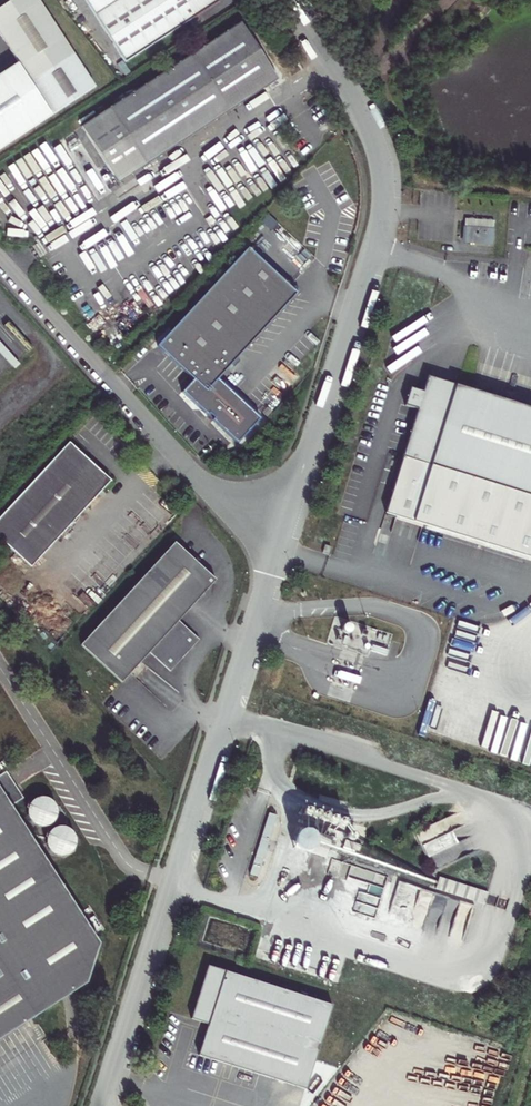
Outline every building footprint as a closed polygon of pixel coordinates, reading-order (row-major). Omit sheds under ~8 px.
[(0,8),(0,34),(18,61),(0,73),(0,147),(52,114),(95,87),(39,0),(13,0),(0,8)] [(118,67),(213,8),(208,0),(77,0),(118,67)] [(233,28),(78,129),(114,184),(270,85),(233,28)] [(495,223),(462,220),(461,243),(494,246),(495,223)] [(297,294),(246,248),(156,347),(192,379),(181,392),(237,443),(259,418),(218,380),(297,294)] [(429,378),(423,393),(411,389),(409,394),(406,405),(418,411),(387,514),(530,559),(530,410),(429,378)] [(0,516),(0,552),(25,575),(105,488),(62,449),(0,516)] [(172,542),(78,645),(120,683),(148,653),(168,671),(197,640),(176,621),(214,580),(172,542)] [(87,979),(97,943),(8,806),(21,798),(4,772),(0,774),(0,1037),(87,979)] [(48,797),(41,796),(38,797),(34,800),(30,804),(28,807),(27,814),(29,819),(31,822),(35,826),(38,827),(44,828),(49,827),(54,824),(57,820),(59,814),(59,808),(57,804),(52,799),(48,797)] [(336,860),(347,821),(304,808),(293,848),(336,860)] [(64,826),(58,826),(56,827),(53,829),(49,833),(47,836),(46,841),(47,846),(49,850),(52,853),(57,856),(61,857),(67,856),(70,854),(74,852),(76,848),(77,844),(77,839),(76,834),(73,831),(69,827),(64,826)] [(454,836),(423,847),(431,870),(473,856),(468,842),(457,846),(454,836)] [(436,892),(484,907),(488,895),(440,880),(436,892)] [(333,1004),(211,967),(192,1020),(209,1025),(200,1055),(307,1092),(333,1004)]
